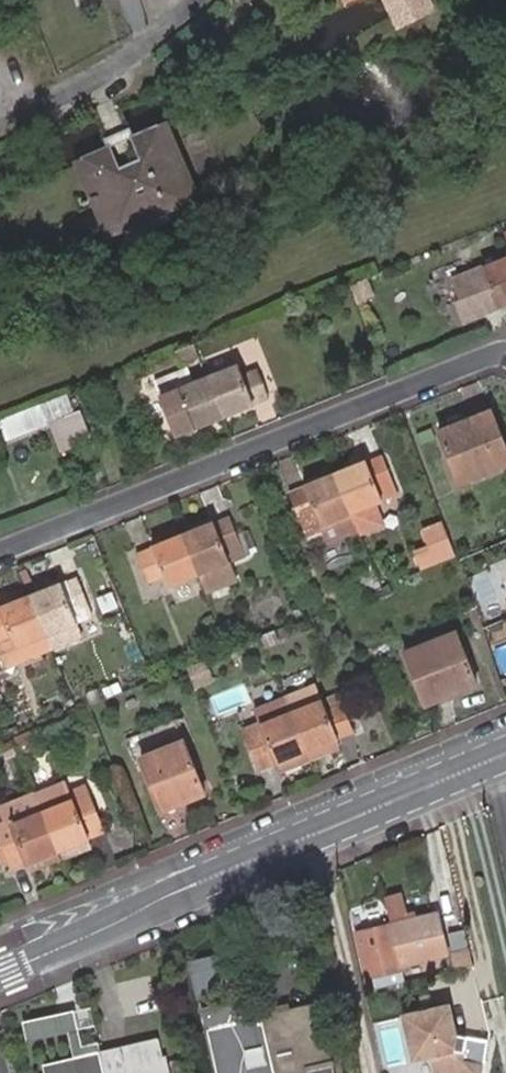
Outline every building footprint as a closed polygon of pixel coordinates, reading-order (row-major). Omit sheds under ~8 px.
[(442,5),(439,0),(385,0),(391,11),(411,49),(455,31),(442,5)] [(169,124),(159,128),(190,201),(200,197),(169,124)] [(84,161),(115,234),(141,223),(165,212),(190,201),(159,128),(133,139),(143,164),(121,173),(110,149),(84,161)] [(106,238),(115,234),(84,161),(75,165),(106,238)] [(165,212),(141,223),(145,232),(170,222),(165,212)] [(482,268),(486,280),(472,286),(482,314),(498,308),(499,310),(505,308),(505,259),(482,268)] [(208,378),(226,421),(254,409),(253,407),(269,400),(257,371),(242,377),(238,366),(208,378)] [(177,440),(226,421),(208,378),(176,391),(160,398),(177,440)] [(42,406),(0,422),(0,442),(1,444),(50,425),(42,406)] [(459,486),(505,467),(505,446),(493,412),(439,433),(449,460),(459,486)] [(335,474),(359,533),(361,537),(385,527),(377,506),(398,497),(382,458),(367,464),(366,462),(335,474)] [(451,490),(459,486),(449,460),(440,463),(451,490)] [(328,546),(359,533),(335,474),(303,486),(304,489),(289,494),(307,540),(323,533),(328,546)] [(182,536),(199,577),(207,596),(238,582),(230,565),(245,558),(230,520),(214,526),(213,523),(182,536)] [(423,571),(456,558),(444,526),(425,534),(431,548),(416,555),(423,571)] [(169,590),(199,577),(182,536),(152,548),(153,551),(136,557),(147,585),(164,578),(169,590)] [(29,597),(51,651),(82,638),(77,626),(92,619),(76,581),(61,587),(60,584),(29,597)] [(51,651),(29,597),(0,609),(0,659),(5,671),(51,651)] [(426,707),(477,686),(455,633),(404,654),(426,707)] [(211,680),(204,665),(189,671),(195,687),(211,680)] [(214,688),(211,680),(195,687),(198,694),(214,688)] [(321,701),(292,713),(308,755),(337,743),(336,741),(353,734),(337,696),(322,702),(321,701)] [(308,755),(292,713),(285,698),(254,711),(260,728),(245,735),(260,773),(276,766),(277,768),(308,755)] [(179,800),(181,804),(205,794),(184,743),(140,762),(159,808),(179,800)] [(337,743),(308,755),(311,761),(340,749),(337,743)] [(311,761),(308,755),(277,768),(279,774),(311,761)] [(43,813),(60,854),(90,842),(89,839),(103,833),(88,795),(73,801),(65,783),(35,795),(43,813)] [(60,854),(43,813),(35,795),(0,808),(0,844),(11,872),(28,864),(29,866),(60,854)] [(160,812),(181,804),(179,800),(159,808),(160,812)] [(447,955),(438,916),(358,935),(368,980),(402,971),(401,966),(447,955)] [(474,967),(470,952),(452,956),(456,971),(474,967)] [(455,1051),(457,1036),(450,1006),(406,1017),(416,1061),(455,1051)] [(80,1048),(82,1047),(77,1029),(94,1026),(90,1008),(31,1022),(34,1039),(68,1031),(75,1063),(76,1063),(78,1072),(86,1072),(80,1048)] [(315,1012),(288,1018),(293,1043),(285,1045),(284,1039),(267,1042),(272,1064),(274,1072),(329,1072),(315,1012)] [(288,1018),(263,1023),(267,1042),(284,1039),(285,1045),(293,1043),(288,1018)] [(34,1039),(31,1022),(24,1023),(28,1040),(34,1039)] [(267,1042),(263,1023),(246,1027),(256,1067),(272,1064),(267,1042)] [(246,1027),(209,1035),(218,1072),(274,1072),(272,1064),(256,1067),(246,1027)] [(101,1060),(98,1044),(82,1047),(80,1048),(86,1072),(105,1072),(101,1060)] [(159,1066),(155,1047),(126,1054),(131,1072),(161,1072),(159,1066)] [(101,1060),(105,1072),(131,1072),(126,1054),(101,1060)] [(463,1055),(430,1062),(432,1072),(467,1072),(463,1055)] [(430,1062),(417,1065),(418,1072),(432,1072),(430,1062)] [(76,1063),(75,1063),(47,1069),(48,1072),(78,1072),(76,1063)]
